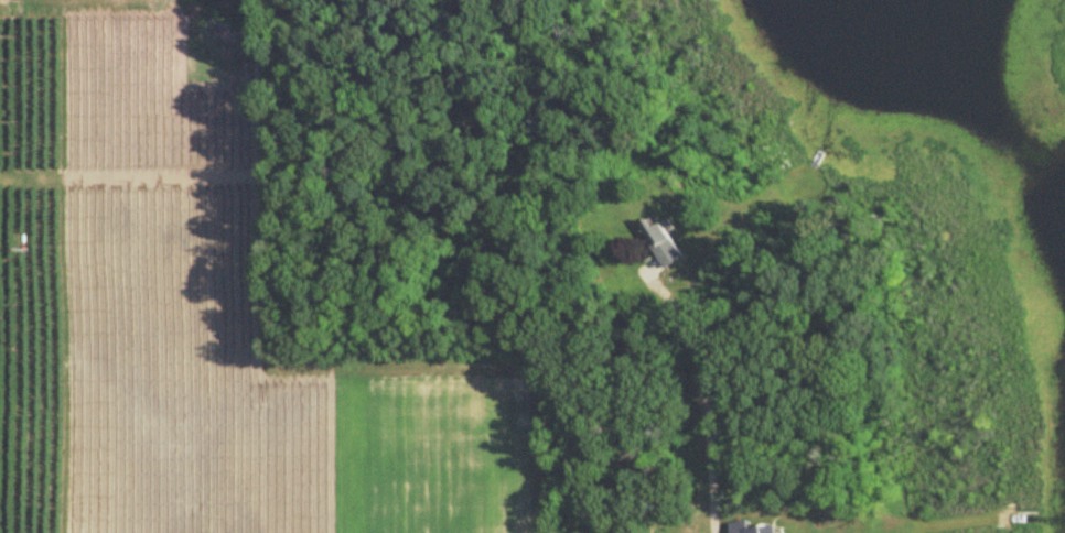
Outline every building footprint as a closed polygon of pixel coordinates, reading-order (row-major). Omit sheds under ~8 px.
[(657,216),(640,227),(665,270),(682,259),(657,216)] [(733,532),(778,532),(777,525),(747,530),(745,522),(732,524),(733,532)]
